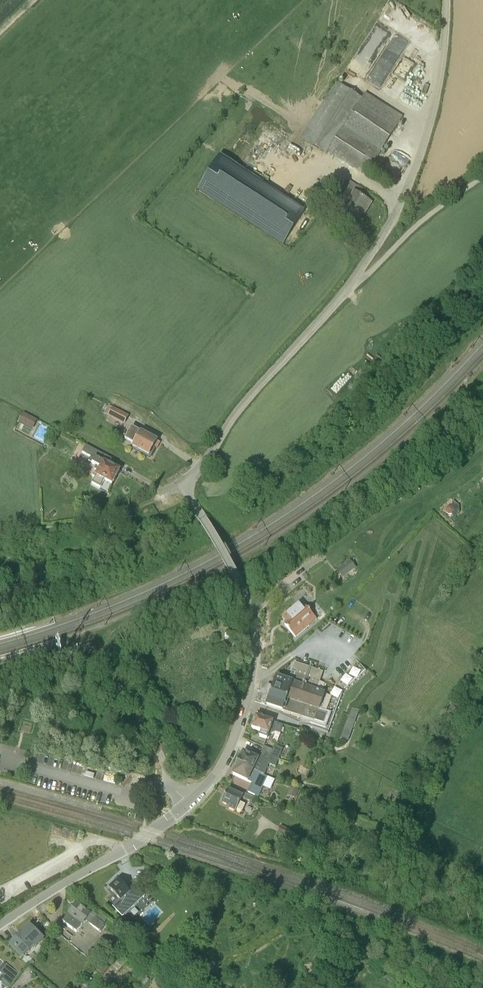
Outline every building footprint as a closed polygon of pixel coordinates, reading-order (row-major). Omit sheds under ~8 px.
[(328,152),(362,98),(337,83),(301,139),(326,155),(328,152)] [(365,176),(403,117),(365,93),(362,98),(328,152),(365,176)] [(283,245),(304,212),(220,158),(199,191),(283,245)] [(371,203),(355,192),(350,199),(339,215),(354,225),(364,209),(366,211),(371,203)] [(124,424),(128,416),(112,407),(108,406),(104,414),(124,424)] [(32,430),(38,420),(23,413),(18,422),(32,430)] [(149,455),(157,441),(142,433),(132,427),(125,439),(134,444),(133,447),(149,455)] [(112,483),(120,470),(109,464),(112,459),(86,445),(82,452),(91,456),(88,461),(97,465),(95,469),(99,471),(92,483),(100,488),(105,479),(112,483)] [(454,512),(454,508),(451,506),(448,506),(446,509),(446,512),(449,515),(452,514),(454,512)] [(349,570),(353,574),(356,572),(356,573),(366,564),(362,559),(349,570)] [(304,609),(299,604),(290,612),(290,611),(283,617),(288,623),(285,625),(296,638),(310,626),(306,622),(314,615),(307,607),(304,609)] [(234,633),(233,641),(236,642),(236,647),(240,647),(242,634),(234,633)] [(97,652),(94,643),(77,649),(80,659),(97,652)] [(296,671),(295,673),(292,682),(277,677),(272,691),(271,691),(270,694),(271,694),(267,706),(300,717),(299,720),(304,721),(304,722),(303,725),(328,733),(329,733),(327,732),(342,689),(365,670),(366,671),(353,655),(333,672),(325,694),(315,690),(318,681),(320,682),(323,672),(295,662),(292,670),(296,671)] [(360,710),(352,707),(349,716),(358,719),(359,715),(358,715),(360,710)] [(259,737),(266,740),(267,739),(271,740),(273,734),(271,733),(272,731),(280,734),(283,725),(256,716),(252,728),(261,732),(259,737)] [(262,751),(262,753),(279,759),(281,754),(264,747),(262,751)] [(276,767),(279,759),(262,753),(259,759),(243,752),(239,762),(265,774),(269,765),(271,766),(276,767)] [(233,774),(253,784),(249,793),(259,797),(268,777),(265,775),(265,774),(239,762),(233,774)] [(393,802),(398,805),(404,794),(403,793),(404,791),(396,786),(394,789),(393,788),(387,800),(393,803),(393,802)] [(296,799),(299,790),(291,787),(288,796),(296,799)] [(229,807),(236,810),(237,809),(243,812),(246,805),(241,803),(243,798),(252,802),(254,797),(244,792),(242,796),(228,790),(225,796),(224,796),(222,800),(223,800),(222,802),(230,806),(229,807)] [(282,825),(278,833),(290,840),(294,832),(282,825)] [(372,831),(371,843),(378,844),(379,832),(372,831)] [(119,879),(109,888),(119,900),(112,906),(123,917),(145,895),(135,885),(129,891),(119,879)] [(63,922),(71,928),(76,932),(85,920),(90,924),(89,925),(98,932),(104,925),(95,918),(99,913),(93,909),(90,914),(77,904),(69,915),(63,922)] [(21,933),(11,943),(23,955),(33,946),(34,947),(44,938),(30,925),(22,934),(21,933)] [(177,944),(171,941),(165,951),(171,954),(177,944)] [(116,949),(126,953),(129,948),(118,943),(116,949)] [(160,956),(150,952),(146,960),(156,965),(160,956)] [(199,956),(191,968),(202,975),(210,962),(199,956)] [(0,981),(9,987),(19,974),(10,967),(0,981)]
